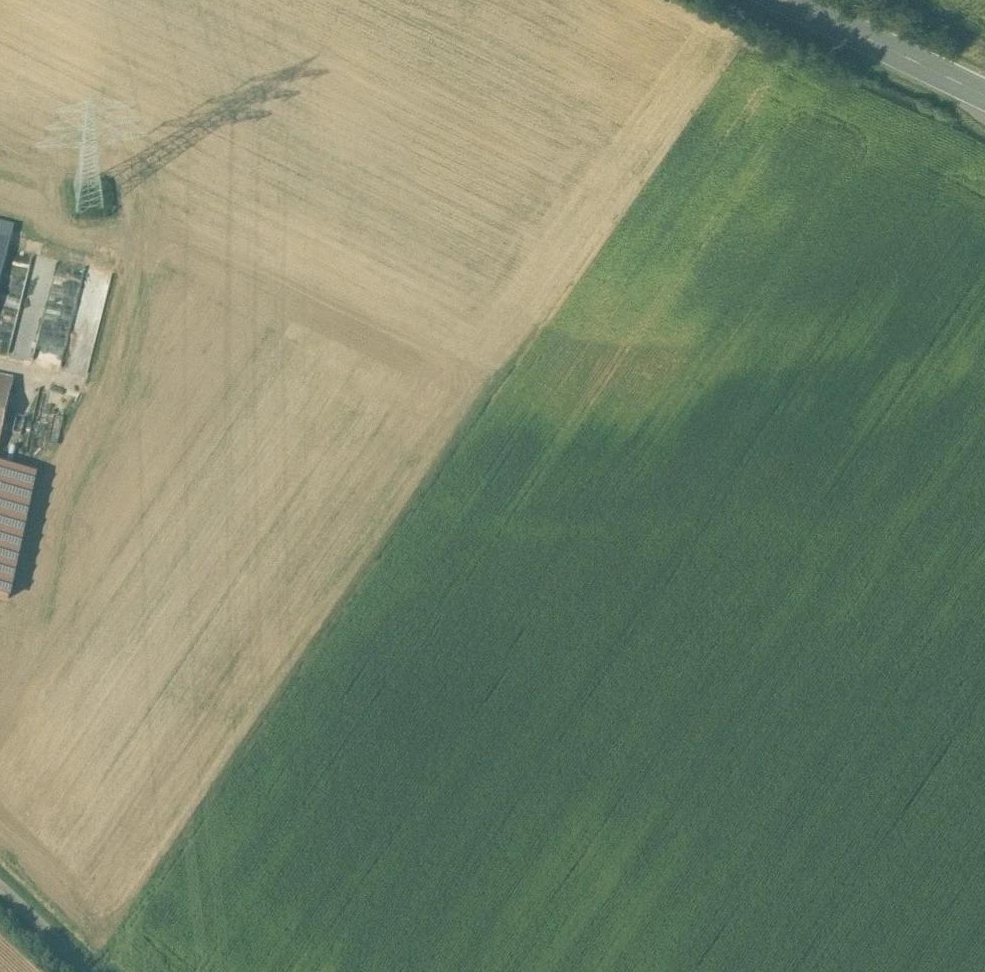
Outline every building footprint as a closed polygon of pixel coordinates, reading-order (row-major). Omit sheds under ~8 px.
[(0,240),(0,273),(2,273),(7,252),(8,252),(10,243),(0,240)] [(7,252),(2,273),(3,273),(0,284),(0,353),(33,361),(57,264),(8,252),(7,252)] [(0,380),(0,443),(13,383),(0,380)] [(0,473),(0,598),(8,600),(34,481),(0,473)]
